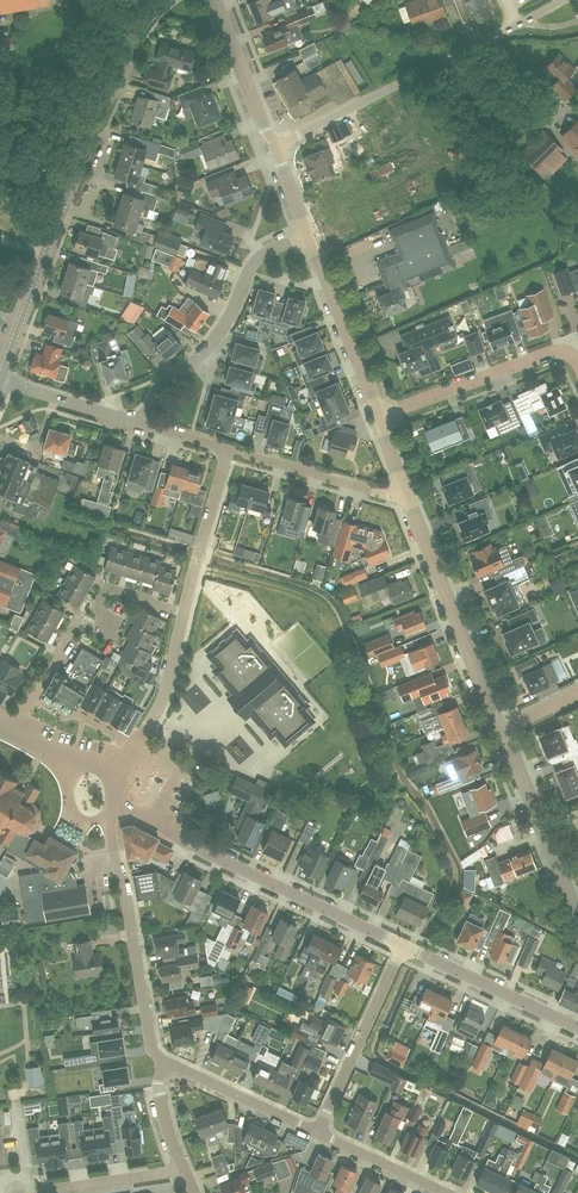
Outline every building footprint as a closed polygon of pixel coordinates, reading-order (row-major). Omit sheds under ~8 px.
[(50,7),(49,0),(0,0),(0,14),(50,7)] [(253,12),(257,22),(276,14),(286,10),(282,0),(275,0),(271,1),(271,0),(257,0),(249,3),(250,4),(248,5),(251,13),(253,12)] [(447,16),(441,0),(415,0),(406,3),(415,28),(447,16)] [(455,2),(460,14),(470,9),(475,19),(477,23),(478,22),(480,23),(482,23),(485,22),(486,20),(486,18),(492,15),(486,4),(484,0),(455,0),(455,2)] [(289,28),(304,22),(304,23),(317,18),(313,7),(300,12),(284,18),(287,25),(268,32),(270,35),(263,38),(269,51),(287,44),(295,41),(292,35),(289,28)] [(352,28),(347,14),(337,18),(343,32),(352,28)] [(18,49),(17,36),(0,37),(0,51),(18,49)] [(191,71),(196,53),(163,42),(157,60),(160,61),(158,70),(148,67),(144,81),(168,88),(172,75),(170,74),(173,65),(191,71)] [(299,50),(301,55),(305,62),(319,55),(317,51),(318,50),(314,42),(299,50)] [(564,100),(575,88),(565,78),(574,69),(559,55),(546,69),(558,80),(551,87),(564,100)] [(351,59),(345,63),(342,57),(302,80),(295,68),(278,79),(300,118),(336,97),(339,104),(361,91),(357,85),(364,81),(351,59)] [(198,128),(223,118),(213,92),(206,95),(202,86),(178,95),(184,109),(190,107),(198,128)] [(158,101),(144,97),(140,95),(132,121),(150,126),(154,116),(165,119),(172,97),(160,94),(158,101)] [(569,143),(570,143),(573,146),(572,148),(577,154),(577,120),(562,136),(569,143)] [(338,125),(329,130),(327,131),(333,142),(344,137),(339,126),(338,125)] [(376,125),(366,131),(370,138),(362,142),(373,165),(382,160),(380,155),(389,150),(376,125)] [(562,150),(543,131),(521,153),(540,172),(562,150)] [(120,159),(142,165),(144,157),(156,161),(161,144),(144,139),(141,148),(125,143),(120,159)] [(203,153),(198,139),(174,148),(175,160),(183,157),(184,161),(203,153)] [(314,181),(334,172),(330,162),(334,161),(328,147),(324,139),(315,143),(319,151),(303,158),(310,173),(308,175),(310,179),(313,179),(314,181)] [(211,167),(238,157),(231,141),(227,143),(217,147),(214,140),(202,144),(211,167)] [(139,174),(142,165),(120,159),(115,175),(129,179),(127,186),(140,190),(155,195),(158,186),(144,182),(146,176),(139,174)] [(227,183),(225,175),(207,182),(213,196),(222,193),(226,204),(227,203),(253,193),(246,175),(237,179),(227,183)] [(176,176),(177,190),(191,194),(195,182),(176,176)] [(124,193),(119,209),(140,215),(148,217),(150,209),(154,211),(158,196),(155,195),(140,190),(138,197),(124,193)] [(192,206),(179,201),(174,213),(187,218),(192,206)] [(137,223),(140,215),(119,209),(114,225),(142,233),(144,225),(137,223)] [(220,212),(221,218),(233,215),(231,209),(220,212)] [(468,239),(447,247),(434,214),(434,212),(389,230),(389,231),(398,253),(377,261),(376,261),(376,262),(377,262),(387,290),(395,287),(394,284),(397,283),(400,289),(410,285),(411,284),(410,281),(453,264),(450,255),(471,247),(468,239)] [(226,252),(233,236),(223,232),(226,224),(201,214),(196,227),(205,231),(201,242),(226,252)] [(98,237),(85,233),(80,231),(74,248),(97,255),(97,254),(105,257),(109,246),(114,248),(118,237),(100,230),(98,237)] [(154,245),(157,235),(145,231),(141,241),(154,245)] [(157,235),(154,245),(153,246),(176,255),(181,242),(158,234),(157,235)] [(379,236),(371,238),(372,244),(381,242),(379,236)] [(194,254),(196,249),(184,244),(182,249),(194,254)] [(183,258),(173,254),(167,268),(177,272),(183,258)] [(222,279),(227,268),(211,261),(196,257),(191,270),(185,283),(199,289),(198,289),(216,296),(223,280),(222,279)] [(66,277),(93,286),(100,263),(86,259),(84,267),(70,262),(66,277)] [(150,269),(139,266),(137,275),(148,278),(150,269)] [(569,273),(567,269),(554,274),(561,294),(575,289),(574,286),(577,285),(577,270),(569,273)] [(93,286),(66,277),(61,292),(75,296),(72,304),(86,308),(91,293),(93,294),(95,287),(93,286)] [(407,306),(400,289),(397,283),(394,284),(395,287),(387,290),(388,292),(378,296),(377,296),(377,298),(378,298),(384,314),(385,316),(386,315),(406,307),(407,307),(407,306)] [(369,293),(381,290),(380,284),(368,287),(369,293)] [(272,331),(274,324),(279,308),(272,306),(275,293),(259,288),(253,311),(262,314),(257,332),(264,334),(262,342),(269,344),(272,331)] [(548,329),(544,320),(553,316),(543,290),(528,296),(531,305),(520,309),(530,336),(548,329)] [(195,314),(204,320),(209,313),(188,297),(179,310),(187,315),(192,309),(197,312),(195,314)] [(279,308),(274,324),(288,328),(290,322),(299,324),(305,301),(289,297),(286,310),(279,308)] [(130,310),(132,312),(126,321),(134,323),(145,307),(134,303),(130,310)] [(196,331),(204,320),(195,314),(197,312),(192,309),(187,315),(179,310),(173,306),(165,319),(173,324),(181,329),(185,323),(196,331)] [(512,334),(520,332),(513,313),(505,316),(507,321),(485,329),(492,349),(515,341),(512,334)] [(72,347),(77,332),(66,328),(69,320),(49,314),(44,330),(56,333),(53,341),(72,347)] [(441,368),(436,355),(427,358),(422,345),(431,342),(432,345),(456,336),(449,317),(401,336),(407,350),(399,353),(406,372),(419,367),(422,376),(441,368)] [(175,338),(181,329),(173,324),(169,331),(169,330),(154,343),(167,358),(168,356),(171,357),(175,354),(175,351),(182,345),(175,338)] [(145,355),(147,354),(149,355),(155,350),(149,343),(153,340),(148,334),(146,336),(138,325),(127,333),(145,355)] [(248,329),(246,337),(262,342),(264,334),(257,332),(248,329)] [(298,365),(304,363),(314,359),(314,358),(311,352),(323,347),(317,331),(305,336),(302,329),(286,335),(289,343),(295,341),(299,349),(293,351),(298,365)] [(479,335),(469,339),(475,354),(485,351),(479,335)] [(101,358),(108,383),(128,377),(129,373),(126,369),(125,370),(124,366),(120,367),(114,346),(111,347),(109,339),(90,344),(95,360),(101,358)] [(243,369),(260,374),(264,360),(257,358),(260,349),(237,342),(232,358),(246,362),(244,369),(243,369)] [(58,364),(59,364),(60,361),(58,361),(61,349),(48,344),(44,356),(37,354),(32,369),(38,371),(37,374),(46,376),(46,374),(54,376),(58,364)] [(304,379),(307,387),(322,381),(320,374),(332,369),(326,353),(314,358),(314,359),(304,363),(298,365),(292,368),(296,377),(302,374),(304,379)] [(243,369),(244,369),(231,365),(230,368),(228,367),(225,378),(227,379),(226,381),(239,385),(237,391),(237,392),(253,397),(257,383),(254,382),(256,373),(260,374),(243,369)] [(322,406),(344,397),(338,382),(325,387),(322,381),(307,387),(312,400),(318,398),(322,406)] [(545,405),(550,415),(566,408),(557,387),(548,392),(545,385),(545,384),(519,396),(526,410),(519,413),(518,411),(519,411),(518,411),(523,423),(530,420),(527,413),(535,410),(532,403),(540,399),(543,406),(545,405)] [(287,387),(290,394),(296,392),(295,387),(290,385),(287,387)] [(237,392),(237,391),(230,390),(228,397),(215,393),(211,409),(234,415),(236,406),(243,408),(247,395),(253,397),(237,392)] [(296,392),(290,394),(293,402),(300,399),(296,392)] [(344,397),(322,406),(325,415),(319,417),(321,423),(317,425),(320,433),(336,426),(333,419),(350,412),(344,397)] [(271,401),(266,416),(267,416),(264,426),(264,427),(271,428),(267,441),(283,446),(294,409),(285,406),(285,405),(271,401)] [(500,401),(480,410),(487,427),(499,422),(503,432),(520,424),(516,415),(508,418),(500,401)] [(471,406),(465,409),(471,422),(476,420),(471,406)] [(231,424),(234,415),(211,409),(206,425),(236,433),(238,426),(231,424)] [(267,416),(266,416),(259,414),(254,430),(262,433),(264,427),(264,426),(267,416)] [(30,431),(37,427),(31,416),(24,420),(30,431)] [(455,418),(424,431),(431,448),(441,444),(443,449),(456,444),(454,439),(461,436),(463,441),(471,438),(470,433),(471,433),(471,432),(469,432),(468,429),(460,432),(455,418)] [(565,424),(539,436),(545,451),(554,447),(558,458),(577,449),(577,433),(576,428),(568,431),(565,424)] [(357,437),(355,437),(357,430),(340,425),(338,432),(335,431),(329,452),(345,456),(348,447),(354,449),(357,437)] [(304,430),(307,438),(314,435),(311,427),(304,430)] [(44,452),(55,456),(62,432),(51,429),(44,452)] [(62,432),(55,456),(71,460),(76,444),(69,442),(71,435),(62,432)] [(117,468),(123,449),(105,444),(100,463),(97,473),(108,477),(104,489),(101,488),(98,500),(109,504),(113,492),(110,491),(117,468)] [(8,454),(8,453),(6,459),(0,457),(0,458),(0,466),(2,467),(0,473),(0,495),(16,502),(19,496),(24,498),(23,501),(47,511),(60,482),(36,472),(38,467),(29,463),(29,462),(8,454)] [(145,485),(144,488),(144,490),(152,492),(158,473),(150,471),(151,468),(153,459),(147,457),(146,455),(140,453),(138,455),(136,454),(133,466),(131,467),(129,472),(130,474),(129,480),(145,485)] [(573,460),(557,467),(562,479),(571,475),(577,492),(577,465),(576,466),(573,460)] [(76,462),(73,471),(86,476),(89,467),(76,462)] [(179,499),(182,490),(188,469),(182,467),(181,464),(176,463),(174,465),(172,464),(168,481),(167,485),(171,486),(168,495),(179,499)] [(472,493),(468,482),(475,479),(469,464),(453,470),(457,480),(446,484),(445,485),(447,490),(445,491),(445,492),(443,493),(446,501),(448,501),(449,502),(472,493)] [(195,471),(188,469),(182,490),(197,494),(198,490),(199,490),(203,473),(202,473),(202,471),(195,469),(195,471)] [(250,506),(256,488),(242,484),(239,495),(233,493),(229,507),(238,510),(240,503),(250,506)] [(168,489),(158,486),(152,504),(162,507),(168,489)] [(256,488),(250,506),(263,510),(262,514),(269,516),(271,508),(265,507),(269,492),(256,488)] [(471,503),(474,509),(467,512),(469,517),(461,521),(464,529),(462,529),(465,538),(468,537),(469,539),(480,535),(479,532),(490,528),(487,520),(489,519),(488,518),(484,507),(490,505),(491,504),(488,496),(471,503)] [(108,518),(111,506),(85,498),(81,510),(108,518)] [(289,498),(284,516),(282,515),(280,523),(293,527),(293,528),(301,530),(304,518),(300,517),(304,503),(304,502),(289,498)] [(576,518),(577,517),(577,499),(569,503),(576,518)] [(200,517),(203,505),(193,502),(189,514),(200,517)] [(29,506),(25,515),(36,519),(39,511),(29,506)] [(320,506),(313,528),(321,530),(318,541),(334,545),(342,520),(334,517),(336,511),(329,509),(328,507),(323,506),(322,507),(320,506)] [(6,532),(20,538),(23,530),(1,521),(0,522),(0,546),(6,532)] [(352,545),(364,549),(367,556),(362,558),(365,568),(379,562),(378,559),(389,554),(384,541),(383,541),(380,532),(358,526),(358,525),(344,521),(333,556),(348,560),(352,545)] [(182,539),(184,532),(170,528),(168,535),(182,539)] [(503,573),(509,570),(515,568),(523,564),(526,563),(522,555),(511,560),(502,564),(495,548),(491,549),(489,545),(473,552),(475,556),(471,558),(479,575),(500,566),(503,573)] [(121,574),(128,551),(111,546),(104,569),(121,574)] [(235,554),(253,559),(253,560),(258,562),(261,553),(255,551),(238,546),(235,554)] [(138,579),(145,556),(128,551),(121,574),(138,579)] [(80,557),(72,553),(69,559),(77,563),(80,557)] [(155,584),(160,566),(162,561),(145,556),(138,579),(154,584),(155,584)] [(0,559),(0,604),(21,613),(37,574),(0,559)] [(326,566),(317,563),(313,578),(322,580),(326,566)] [(66,580),(87,592),(96,576),(75,564),(66,580)] [(509,570),(512,578),(484,590),(492,609),(494,608),(497,615),(525,603),(517,584),(530,579),(523,564),(515,568),(509,570)] [(155,584),(154,584),(153,589),(170,594),(177,571),(160,566),(155,584)] [(368,577),(364,567),(351,572),(342,576),(346,586),(356,583),(356,582),(368,577)] [(401,579),(388,584),(384,575),(359,584),(366,603),(390,593),(394,602),(413,594),(407,580),(402,582),(401,579)] [(248,587),(209,577),(205,594),(244,604),(248,587)] [(78,607),(87,592),(66,580),(58,595),(78,607)] [(354,587),(340,593),(345,604),(358,598),(354,587)] [(35,615),(55,627),(65,611),(44,599),(35,615)] [(135,624),(152,633),(160,618),(139,606),(130,622),(135,624)] [(539,619),(539,618),(537,619),(533,610),(535,609),(534,609),(509,620),(514,629),(507,633),(510,639),(509,640),(507,641),(512,653),(533,643),(539,641),(534,631),(530,623),(539,619)] [(406,633),(425,626),(420,612),(414,614),(412,612),(394,619),(398,629),(404,627),(406,633)] [(18,632),(24,617),(15,613),(9,628),(18,632)] [(47,642),(55,627),(35,615),(26,630),(47,642)] [(361,615),(351,620),(355,627),(365,622),(361,615)] [(156,635),(152,633),(135,624),(127,640),(131,642),(131,641),(148,650),(156,635)] [(248,643),(237,629),(207,655),(218,668),(214,672),(233,694),(227,698),(245,719),(251,715),(270,737),(274,733),(285,747),(315,721),(304,708),(308,704),(252,639),(248,643)] [(389,634),(364,644),(370,658),(394,648),(389,634)] [(152,653),(148,650),(131,641),(131,642),(125,652),(123,651),(121,656),(123,658),(135,664),(144,668),(148,670),(148,671),(152,664),(148,661),(152,653)] [(439,660),(432,643),(417,648),(418,649),(408,652),(409,654),(416,672),(426,668),(425,665),(439,660)] [(405,657),(401,646),(379,655),(383,666),(405,657)] [(56,671),(44,692),(75,709),(79,703),(91,682),(100,666),(104,660),(103,659),(82,647),(73,663),(74,664),(66,677),(56,671)] [(104,660),(100,666),(106,669),(112,658),(106,655),(103,659),(104,660)] [(538,689),(541,697),(560,688),(556,680),(557,679),(550,663),(541,667),(536,656),(514,666),(520,679),(524,677),(531,692),(538,689)] [(135,664),(123,658),(120,664),(122,665),(132,670),(135,664)] [(21,678),(17,675),(20,669),(4,660),(0,666),(0,702),(1,702),(7,692),(12,695),(21,678)] [(132,670),(144,677),(148,671),(148,670),(144,668),(135,664),(132,670)] [(122,668),(116,682),(126,686),(132,672),(122,668)] [(398,685),(404,700),(421,693),(425,703),(447,695),(445,690),(450,688),(445,675),(434,680),(431,672),(398,685)] [(94,712),(106,691),(91,682),(79,703),(94,712)] [(109,687),(94,712),(110,721),(125,694),(123,696),(109,687)] [(125,694),(110,721),(120,727),(119,729),(130,735),(135,726),(135,727),(135,726),(143,712),(131,705),(134,699),(125,694)] [(445,727),(463,720),(457,706),(444,711),(441,703),(430,707),(437,723),(442,721),(445,727)] [(419,712),(418,712),(421,720),(428,717),(425,710),(419,712)] [(463,720),(445,727),(447,734),(441,736),(445,744),(468,735),(463,720)] [(573,756),(577,754),(577,744),(576,738),(574,739),(565,742),(559,728),(546,733),(545,731),(536,735),(541,747),(543,746),(545,751),(547,757),(551,756),(563,751),(566,759),(573,756)] [(440,755),(434,740),(421,745),(423,750),(416,753),(420,763),(440,755)] [(474,750),(459,756),(452,759),(446,761),(452,779),(436,785),(440,794),(470,782),(469,781),(467,774),(478,769),(481,768),(474,750)] [(573,756),(576,764),(565,768),(556,772),(566,797),(577,793),(577,776),(576,771),(577,770),(577,754),(573,756)] [(39,809),(33,802),(40,789),(29,782),(27,786),(19,781),(17,780),(18,778),(17,777),(17,779),(0,769),(0,840),(5,843),(3,846),(8,849),(9,850),(12,844),(16,836),(22,839),(26,833),(32,837),(35,830),(36,831),(36,830),(36,829),(40,821),(42,821),(42,820),(41,820),(40,810),(41,810),(40,809),(39,809)] [(256,818),(269,790),(237,776),(230,791),(248,800),(236,826),(242,829),(237,838),(253,845),(264,822),(256,818)] [(482,816),(479,809),(495,803),(490,790),(488,791),(485,784),(472,790),(472,791),(462,795),(472,820),(463,823),(468,834),(491,825),(486,814),(482,816)] [(453,798),(458,812),(466,809),(460,795),(453,798)] [(281,859),(282,858),(291,838),(280,833),(288,814),(275,808),(267,827),(272,830),(263,850),(281,859)] [(307,822),(299,840),(308,844),(316,827),(307,822)] [(167,861),(169,858),(173,850),(157,842),(159,838),(134,826),(133,825),(123,827),(128,857),(139,855),(149,860),(151,856),(159,860),(160,858),(167,861)] [(497,830),(495,834),(498,843),(514,837),(509,826),(497,830)] [(45,844),(32,837),(26,833),(22,839),(16,836),(12,844),(9,850),(8,849),(40,869),(38,873),(19,876),(27,923),(47,919),(89,912),(85,886),(78,887),(75,873),(67,868),(70,862),(71,863),(75,862),(78,858),(78,857),(77,853),(76,852),(77,851),(50,836),(45,844)] [(368,861),(364,870),(359,879),(365,883),(359,895),(360,895),(359,896),(360,898),(364,900),(366,899),(366,898),(370,900),(369,901),(369,902),(374,905),(375,904),(376,903),(377,903),(383,890),(376,887),(381,877),(392,883),(397,871),(403,858),(408,849),(411,842),(401,838),(389,863),(388,862),(385,868),(376,863),(375,865),(368,861)] [(317,876),(325,858),(327,855),(307,846),(298,863),(305,866),(303,869),(317,876)] [(368,861),(373,850),(367,847),(357,867),(364,870),(368,861)] [(397,871),(411,877),(421,856),(408,849),(403,858),(397,871)] [(537,868),(529,849),(509,857),(510,858),(498,862),(495,856),(484,860),(491,877),(485,879),(489,888),(512,879),(511,877),(517,875),(517,876),(537,868)] [(17,861),(5,855),(0,864),(0,872),(8,876),(17,861)] [(350,863),(349,861),(341,857),(339,858),(338,860),(337,860),(327,880),(330,881),(329,883),(338,888),(340,886),(341,886),(342,883),(348,886),(356,869),(349,865),(350,863)] [(468,869),(467,886),(475,891),(476,869),(468,869)] [(167,896),(175,880),(157,872),(133,876),(137,899),(161,895),(163,897),(167,896)] [(196,913),(203,898),(195,894),(201,880),(186,873),(175,894),(186,899),(183,907),(196,913)] [(427,907),(433,894),(402,879),(396,892),(404,896),(397,913),(419,924),(427,907)] [(463,888),(455,901),(466,907),(473,894),(463,888)] [(214,942),(203,937),(208,964),(215,967),(226,943),(235,926),(228,922),(232,914),(240,898),(222,890),(214,909),(223,913),(218,923),(222,925),(214,942)] [(235,926),(226,943),(233,946),(235,947),(240,937),(245,940),(252,944),(255,938),(258,931),(259,931),(268,912),(253,905),(245,920),(244,924),(241,929),(235,926)] [(488,933),(496,936),(491,947),(494,949),(490,955),(504,962),(512,943),(506,941),(509,935),(499,930),(508,912),(500,908),(488,933)] [(1,914),(2,924),(10,923),(20,922),(18,912),(8,913),(1,914)] [(482,928),(474,924),(478,916),(471,912),(466,921),(467,921),(458,940),(463,942),(462,944),(472,949),(482,928)] [(289,941),(296,926),(282,919),(273,938),(282,942),(276,956),(285,960),(293,943),(289,941)] [(179,956),(180,956),(185,956),(184,947),(178,948),(177,941),(185,940),(184,934),(176,935),(155,938),(158,954),(179,951),(179,956)] [(313,934),(310,941),(308,939),(297,961),(306,965),(314,969),(327,941),(313,934)] [(531,936),(518,963),(527,968),(540,940),(531,936)] [(252,960),(259,963),(258,966),(265,970),(270,958),(265,956),(271,943),(262,939),(252,960)] [(77,977),(103,972),(99,954),(92,955),(90,941),(75,943),(77,958),(74,959),(77,977)] [(341,947),(327,941),(314,969),(323,974),(330,960),(335,962),(341,947)] [(197,954),(185,956),(180,956),(179,956),(166,959),(167,965),(160,966),(160,967),(159,967),(158,969),(159,973),(160,975),(161,974),(162,981),(170,979),(171,988),(183,986),(180,970),(182,970),(182,969),(199,966),(198,956),(197,954)] [(349,974),(351,975),(365,982),(374,963),(357,955),(349,974)] [(562,992),(565,985),(561,983),(566,972),(553,967),(555,963),(542,957),(536,971),(544,975),(541,982),(562,992)] [(295,982),(299,970),(291,967),(287,979),(295,982)] [(211,974),(213,984),(223,983),(221,973),(211,974)] [(338,979),(328,975),(328,974),(319,993),(329,998),(338,979)] [(340,978),(333,991),(343,996),(349,982),(340,978)] [(562,992),(557,1003),(577,1012),(577,991),(566,985),(565,985),(562,992)] [(300,997),(278,987),(274,996),(296,1006),(300,997)] [(428,1018),(439,994),(425,987),(421,997),(415,995),(408,1009),(428,1018)] [(428,1018),(434,1021),(443,1025),(447,1018),(444,1016),(452,1000),(439,994),(428,1018)] [(323,1008),(327,999),(320,995),(315,1005),(323,1008)] [(166,999),(166,1002),(165,1003),(164,1004),(165,1010),(166,1011),(168,1011),(168,1014),(175,1012),(176,1015),(196,1012),(194,1001),(187,1002),(186,996),(166,999)] [(202,1017),(203,1017),(218,1014),(216,1003),(200,1006),(202,1017)] [(479,1027),(484,1016),(468,1008),(463,1019),(458,1017),(454,1027),(473,1037),(478,1027),(479,1027)] [(216,1034),(219,1028),(226,1013),(218,1014),(203,1017),(203,1019),(202,1020),(202,1019),(190,1021),(190,1025),(171,1028),(173,1044),(194,1041),(192,1030),(203,1028),(203,1027),(216,1034)] [(226,1013),(219,1028),(229,1032),(235,1017),(226,1013)] [(97,1014),(76,1017),(77,1026),(93,1026),(95,1033),(119,1030),(118,1027),(121,1027),(119,1019),(117,1019),(117,1017),(98,1020),(97,1014)] [(308,1025),(308,1026),(317,1030),(314,1035),(319,1037),(318,1038),(327,1042),(328,1040),(336,1044),(345,1026),(328,1018),(326,1023),(313,1016),(309,1025),(308,1025)] [(268,1024),(283,1028),(285,1023),(270,1019),(268,1024)] [(265,1035),(268,1028),(259,1023),(256,1031),(265,1035)] [(293,1026),(287,1023),(285,1029),(291,1032),(293,1026)] [(510,1047),(517,1031),(502,1024),(495,1039),(495,1040),(493,1044),(501,1047),(503,1043),(510,1047)] [(269,1035),(274,1037),(277,1029),(271,1026),(267,1034),(269,1035)] [(294,1027),(291,1036),(316,1045),(318,1038),(309,1035),(309,1033),(294,1027)] [(441,1051),(449,1032),(439,1027),(430,1047),(441,1051)] [(517,1031),(510,1047),(516,1050),(514,1054),(521,1057),(523,1053),(524,1053),(531,1038),(517,1031)] [(219,1043),(211,1058),(213,1059),(212,1061),(218,1064),(219,1062),(226,1066),(234,1050),(239,1040),(226,1034),(221,1044),(219,1043)] [(110,1061),(109,1054),(124,1051),(122,1037),(92,1041),(95,1063),(110,1061)] [(471,1059),(477,1046),(468,1041),(462,1055),(471,1059)] [(493,1046),(483,1041),(472,1064),(472,1065),(470,1069),(480,1074),(482,1069),(483,1070),(494,1046),(493,1046)] [(300,1044),(291,1063),(302,1068),(306,1056),(310,1049),(300,1044)] [(308,1054),(303,1065),(317,1071),(322,1061),(326,1051),(312,1045),(308,1054)] [(234,1050),(226,1066),(241,1073),(249,1057),(246,1056),(249,1049),(243,1046),(240,1053),(234,1050)] [(408,1055),(400,1051),(391,1046),(384,1058),(402,1068),(408,1055)] [(530,1063),(531,1063),(520,1087),(529,1091),(538,1073),(552,1080),(553,1078),(554,1078),(565,1054),(552,1048),(545,1063),(533,1057),(530,1063)] [(565,1054),(554,1078),(568,1085),(571,1078),(569,1077),(577,1060),(565,1054)] [(64,1058),(65,1068),(80,1065),(78,1056),(64,1058)] [(267,1085),(275,1069),(269,1067),(272,1060),(266,1057),(263,1064),(260,1062),(252,1078),(267,1085)] [(275,1070),(275,1069),(267,1085),(282,1093),(290,1077),(287,1075),(290,1068),(292,1065),(280,1060),(275,1070)] [(518,1085),(528,1065),(519,1061),(510,1080),(518,1085)] [(387,1069),(383,1067),(374,1063),(369,1073),(381,1079),(380,1081),(390,1086),(396,1073),(390,1071),(387,1069)] [(31,1086),(43,1085),(40,1066),(28,1068),(31,1086)] [(115,1090),(114,1083),(129,1080),(127,1066),(103,1069),(105,1083),(99,1084),(101,1092),(115,1090)] [(412,1090),(416,1083),(396,1074),(390,1087),(401,1093),(404,1086),(412,1090)] [(309,1084),(300,1080),(292,1097),(306,1103),(314,1087),(316,1088),(319,1080),(312,1077),(309,1084)] [(576,1097),(564,1091),(556,1108),(568,1114),(576,1097)] [(359,1102),(357,1106),(356,1106),(350,1119),(347,1119),(344,1124),(353,1128),(356,1126),(363,1130),(377,1102),(360,1094),(356,1101),(359,1102)] [(388,1142),(400,1118),(403,1120),(409,1106),(394,1099),(388,1112),(386,1111),(375,1135),(388,1142)] [(136,1125),(128,1126),(121,1104),(111,1106),(112,1115),(116,1139),(124,1138),(126,1153),(140,1151),(139,1141),(141,1141),(138,1127),(137,1127),(136,1125)] [(413,1104),(407,1118),(416,1123),(423,1108),(413,1104)] [(7,1163),(2,1127),(11,1125),(9,1113),(3,1114),(2,1107),(0,1108),(0,1164),(7,1163)] [(235,1152),(235,1135),(236,1124),(227,1123),(221,1108),(208,1113),(216,1133),(222,1131),(224,1135),(228,1134),(228,1142),(235,1142),(234,1152),(235,1152)] [(522,1109),(515,1125),(530,1131),(537,1115),(522,1109)] [(215,1133),(216,1133),(208,1113),(194,1118),(201,1136),(206,1134),(210,1145),(219,1142),(215,1133)] [(116,1139),(112,1115),(103,1117),(105,1132),(95,1133),(99,1157),(109,1156),(108,1154),(112,1153),(110,1143),(116,1142),(116,1139)] [(543,1118),(537,1115),(530,1131),(537,1134),(541,1126),(540,1126),(543,1118)] [(77,1148),(83,1147),(85,1157),(88,1157),(89,1159),(99,1157),(95,1133),(85,1135),(82,1120),(73,1121),(77,1148)] [(432,1132),(433,1132),(440,1136),(446,1124),(438,1120),(432,1132)] [(253,1152),(264,1128),(263,1127),(264,1125),(254,1121),(253,1123),(251,1122),(243,1139),(235,1135),(235,1152),(241,1152),(244,1149),(252,1153),(253,1152)] [(60,1139),(51,1140),(50,1140),(54,1164),(62,1163),(62,1161),(68,1160),(66,1149),(72,1148),(68,1122),(58,1123),(60,1139)] [(422,1138),(427,1127),(419,1124),(415,1134),(408,1131),(400,1148),(415,1154),(423,1138),(422,1138)] [(46,1165),(54,1164),(50,1140),(51,1140),(50,1134),(40,1136),(38,1126),(27,1128),(31,1155),(38,1154),(40,1164),(45,1163),(46,1165)] [(458,1142),(464,1130),(455,1126),(449,1138),(458,1142)] [(277,1134),(264,1128),(253,1152),(261,1156),(264,1149),(269,1151),(277,1134)] [(309,1142),(289,1132),(285,1140),(306,1150),(309,1142)] [(570,1135),(562,1132),(557,1142),(565,1145),(570,1135)] [(483,1157),(493,1136),(485,1133),(476,1152),(464,1146),(460,1154),(451,1171),(466,1179),(475,1161),(473,1160),(476,1154),(483,1157)] [(512,1160),(516,1162),(514,1166),(521,1169),(534,1140),(519,1133),(516,1139),(524,1143),(521,1151),(516,1152),(509,1149),(505,1157),(489,1190),(495,1192),(504,1192),(511,1179),(504,1176),(512,1160)] [(435,1144),(435,1145),(427,1160),(440,1167),(448,1150),(452,1141),(447,1139),(445,1143),(438,1139),(435,1144)] [(505,1157),(509,1149),(504,1147),(496,1163),(495,1162),(491,1170),(484,1167),(476,1184),(489,1190),(505,1157)] [(559,1164),(562,1153),(555,1151),(552,1162),(559,1164)] [(234,1162),(227,1164),(223,1153),(211,1157),(216,1175),(234,1170),(234,1162)] [(318,1154),(306,1179),(298,1176),(293,1192),(294,1192),(307,1192),(313,1181),(326,1187),(333,1172),(328,1170),(333,1160),(318,1154)] [(253,1169),(254,1171),(257,1179),(275,1173),(278,1180),(292,1175),(291,1172),(285,1158),(272,1162),(271,1162),(253,1169)] [(357,1171),(342,1165),(334,1182),(340,1185),(336,1192),(346,1192),(348,1189),(357,1171)] [(565,1168),(564,1168),(552,1192),(554,1192),(563,1192),(573,1172),(571,1171),(565,1168)] [(250,1180),(247,1172),(238,1176),(239,1178),(220,1186),(223,1192),(245,1192),(241,1184),(250,1180)] [(533,1189),(531,1192),(547,1192),(550,1186),(544,1183),(548,1176),(540,1173),(536,1182),(533,1189)] [(380,1183),(367,1177),(359,1192),(360,1192),(375,1192),(380,1183)] [(533,1189),(519,1183),(515,1192),(531,1192),(533,1189)]
